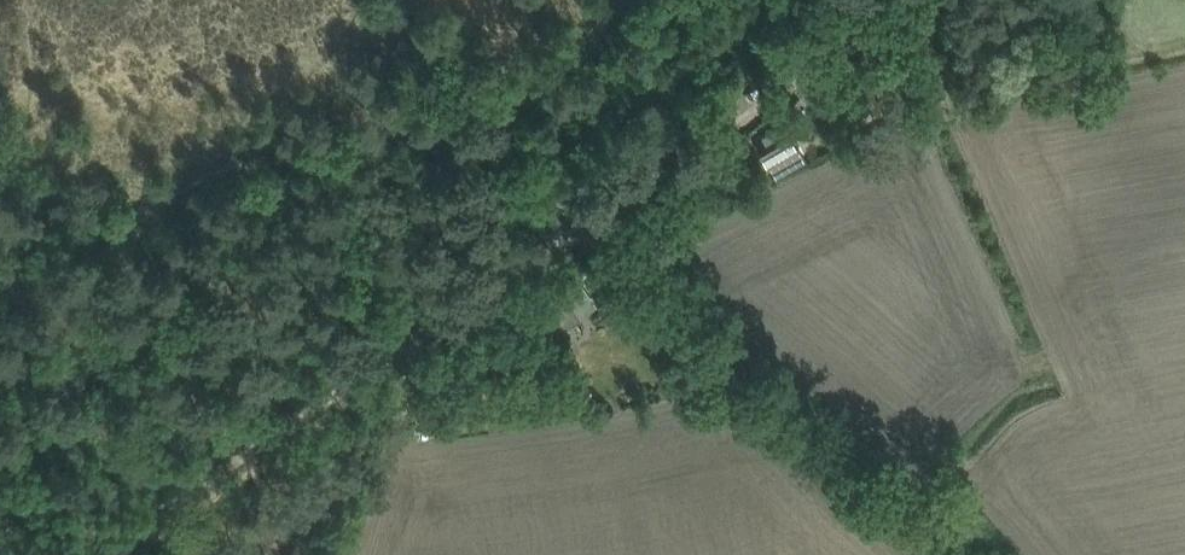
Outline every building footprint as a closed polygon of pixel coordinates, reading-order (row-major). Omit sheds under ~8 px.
[(758,145),(768,164),(800,147),(785,120),(761,132),(765,141),(758,145)] [(597,304),(579,278),(546,299),(564,327),(597,304)]
